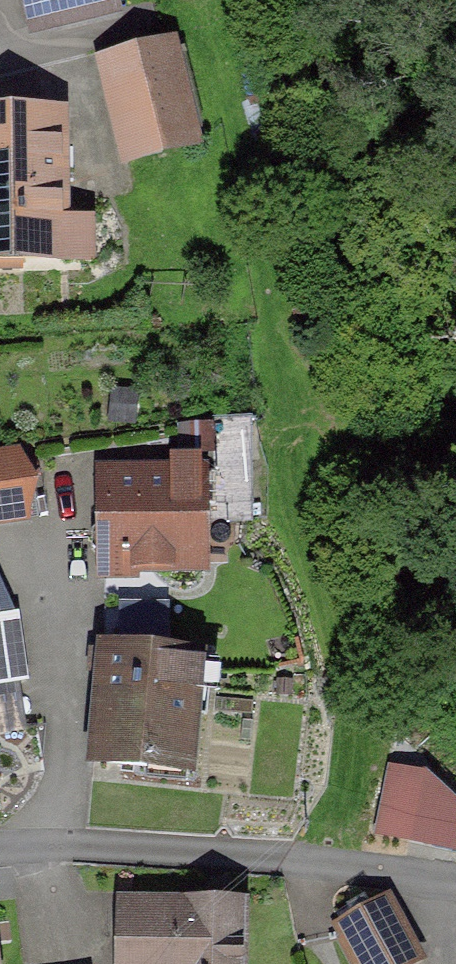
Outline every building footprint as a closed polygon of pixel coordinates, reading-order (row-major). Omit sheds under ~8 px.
[(120,0),(23,0),(29,23),(120,0)] [(206,152),(178,36),(95,57),(123,172),(206,152)] [(73,104),(0,105),(0,257),(75,256),(73,104)] [(246,417),(181,416),(181,465),(217,466),(217,495),(245,495),(246,417)] [(0,453),(0,527),(37,521),(24,449),(0,453)] [(181,465),(96,464),(95,581),(216,583),(217,495),(217,466),(181,465)] [(27,736),(19,679),(33,677),(23,608),(0,611),(0,740),(27,736)] [(198,780),(206,649),(100,642),(91,773),(198,780)] [(385,757),(373,832),(455,845),(455,783),(433,764),(385,757)] [(334,922),(359,963),(412,963),(430,953),(391,888),(334,922)] [(120,896),(118,963),(241,963),(243,900),(120,896)]
